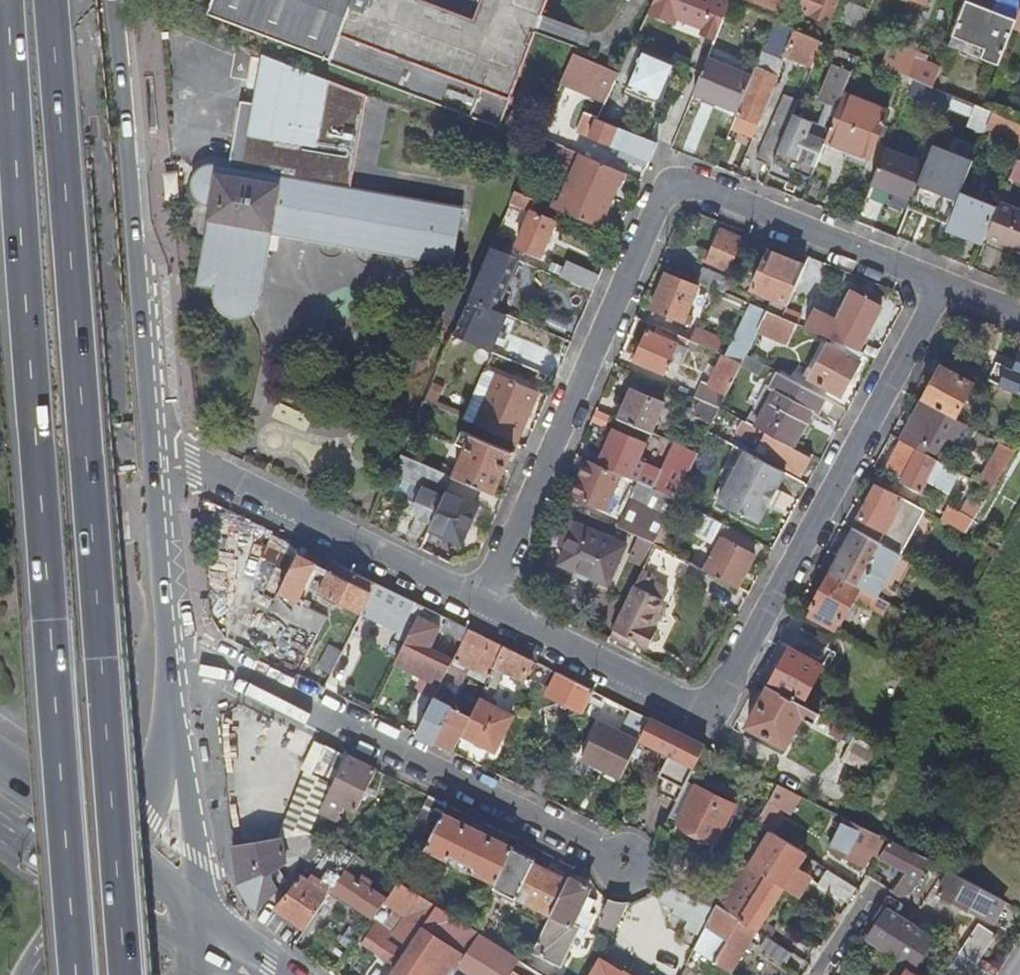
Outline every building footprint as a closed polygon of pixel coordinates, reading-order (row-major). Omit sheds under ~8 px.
[(211,12),(333,58),(342,34),(514,97),(550,0),(215,0),(211,12)] [(675,14),(708,27),(718,0),(681,0),(675,14)] [(797,7),(829,20),(837,0),(800,0),(797,7)] [(833,18),(861,30),(869,11),(842,0),(840,0),(833,18)] [(999,66),(1019,13),(1019,0),(967,0),(967,1),(950,45),(999,66)] [(824,41),(797,30),(786,54),(814,66),(824,41)] [(915,57),(917,50),(892,40),(882,66),(908,76),(915,57)] [(643,49),(643,47),(633,43),(620,70),(615,80),(628,85),(628,84),(643,49)] [(844,97),(860,57),(838,47),(831,64),(835,66),(821,100),(839,107),(844,97)] [(677,63),(643,49),(628,84),(633,86),(634,91),(640,94),(645,91),(647,92),(651,83),(666,90),(677,63)] [(575,82),(607,96),(615,80),(620,70),(574,52),(562,81),(573,86),(575,82)] [(695,90),(739,109),(753,76),(709,57),(695,90)] [(914,79),(934,87),(941,67),(915,57),(908,76),(914,79)] [(739,109),(732,126),(753,134),(758,123),(757,123),(777,75),(774,74),(775,70),(770,67),(768,72),(757,67),(753,76),(739,109)] [(772,164),(776,157),(794,113),(799,102),(782,95),(774,113),(778,115),(759,159),(772,164)] [(826,140),(821,152),(866,171),(888,115),(844,97),(839,107),(826,140)] [(987,98),(983,108),(992,112),(1019,124),(1019,112),(987,98)] [(562,113),(552,108),(542,132),(551,137),(562,113)] [(987,124),(991,115),(975,108),(971,117),(987,124)] [(647,165),(657,142),(597,117),(584,112),(577,130),(625,149),(623,155),(647,165)] [(776,157),(813,172),(821,152),(826,140),(808,133),(813,122),(794,113),(776,157)] [(599,225),(623,170),(582,153),(558,208),(561,209),(599,225)] [(213,165),(207,166),(200,170),(196,175),(194,182),(194,190),(198,197),(203,202),(212,205),(199,283),(215,287),(215,298),(220,306),(227,312),(237,315),(247,313),(256,307),(259,300),(271,231),(452,262),(462,207),(213,165)] [(910,199),(884,188),(876,207),(902,218),(910,199)] [(558,216),(561,209),(558,208),(516,190),(511,200),(527,207),(529,203),(558,216)] [(987,235),(999,206),(961,191),(948,225),(985,239),(987,235)] [(1001,201),(999,206),(987,235),(1019,248),(1019,209),(1001,201)] [(557,219),(533,208),(518,244),(541,254),(557,219)] [(734,273),(748,240),(722,229),(712,253),(708,262),(734,273)] [(514,243),(496,235),(492,246),(510,253),(514,243)] [(495,308),(516,256),(510,253),(492,246),(469,297),(495,308)] [(795,287),(804,266),(769,250),(753,286),(774,296),(767,310),(781,316),(786,306),(795,287)] [(708,262),(712,253),(707,251),(703,260),(708,262)] [(593,290),(599,276),(571,264),(565,277),(593,290)] [(818,269),(805,264),(804,266),(795,287),(808,293),(818,269)] [(703,267),(697,280),(726,292),(732,279),(703,267)] [(699,287),(666,273),(652,306),(689,323),(692,316),(687,314),(699,287)] [(875,357),(880,348),(862,341),(868,330),(877,334),(884,321),(875,316),(881,305),(853,290),(828,337),(863,352),(875,357)] [(500,329),(507,313),(495,308),(469,297),(453,334),(479,345),(488,324),(500,329)] [(746,353),(767,310),(757,306),(731,357),(742,362),(746,353)] [(801,313),(786,306),(781,316),(797,323),(801,313)] [(781,316),(767,310),(746,353),(760,360),(769,341),(763,337),(765,332),(789,342),(797,323),(781,316)] [(689,339),(658,325),(655,332),(648,329),(635,359),(665,371),(677,342),(685,346),(689,339)] [(697,327),(691,340),(717,351),(722,338),(697,327)] [(863,352),(828,337),(824,335),(822,341),(829,344),(816,368),(811,365),(806,374),(811,377),(810,378),(841,394),(860,361),(859,360),(863,352)] [(542,354),(517,344),(512,357),(537,368),(542,354)] [(720,408),(742,362),(731,357),(722,353),(708,384),(709,385),(708,389),(701,387),(697,397),(708,402),(715,405),(720,408)] [(1013,392),(1014,390),(1019,393),(1019,354),(1016,363),(999,357),(989,379),(1013,392)] [(941,365),(923,400),(956,419),(975,384),(941,365)] [(819,414),(828,397),(781,372),(773,389),(780,392),(774,404),(769,402),(756,427),(766,432),(793,447),(807,422),(802,420),(809,408),(819,414)] [(476,424),(516,441),(538,391),(499,373),(476,424)] [(747,422),(756,427),(769,402),(774,404),(780,392),(773,389),(766,385),(747,422)] [(632,390),(619,419),(649,432),(663,403),(632,390)] [(965,447),(976,429),(956,419),(923,400),(906,432),(907,433),(903,440),(934,457),(946,436),(965,447)] [(715,405),(708,402),(702,414),(714,420),(720,408),(715,405)] [(732,421),(727,418),(724,423),(729,426),(732,421)] [(481,486),(495,492),(513,450),(463,429),(457,442),(466,446),(454,475),(481,486)] [(687,470),(689,470),(697,453),(676,444),(661,475),(642,467),(641,468),(634,465),(644,443),(614,429),(599,464),(656,489),(657,487),(675,496),(687,470)] [(802,474),(811,457),(793,447),(766,432),(761,442),(771,447),(766,455),(802,474)] [(903,440),(902,439),(887,466),(895,471),(892,478),(897,480),(898,479),(902,481),(901,481),(921,492),(929,478),(936,482),(941,474),(954,481),(959,471),(934,457),(903,440)] [(991,489),(1014,450),(1001,443),(978,482),(991,489)] [(778,488),(786,472),(746,450),(720,502),(760,522),(769,505),(778,488)] [(402,453),(394,473),(424,485),(415,506),(417,517),(432,523),(453,475),(402,453)] [(665,520),(676,498),(656,489),(599,464),(588,459),(573,494),(605,508),(615,486),(633,494),(617,526),(654,543),(665,520)] [(432,523),(430,527),(460,540),(477,503),(474,502),(481,486),(454,475),(453,475),(432,523)] [(966,532),(974,519),(991,489),(978,482),(973,479),(967,490),(971,492),(967,499),(970,501),(964,512),(952,506),(944,520),(966,532)] [(880,541),(901,553),(926,509),(879,484),(861,516),(886,530),(880,541)] [(783,490),(778,488),(769,505),(774,508),(783,490)] [(963,536),(967,539),(978,521),(974,519),(966,532),(963,536)] [(567,545),(577,522),(570,520),(560,542),(567,545)] [(670,522),(665,520),(654,543),(662,546),(671,528),(668,526),(670,522)] [(626,544),(577,522),(567,545),(559,562),(608,584),(626,544)] [(854,527),(831,572),(875,596),(888,603),(895,591),(873,580),(875,576),(881,579),(884,573),(889,576),(901,553),(880,541),(854,527)] [(696,564),(737,586),(755,552),(722,535),(710,558),(706,556),(705,559),(700,556),(696,564)] [(662,546),(654,543),(612,629),(629,638),(638,642),(637,645),(646,649),(655,631),(647,627),(661,599),(669,603),(690,561),(662,546)] [(320,555),(302,546),(279,593),(296,601),(303,604),(306,598),(301,595),(320,555)] [(377,583),(335,562),(320,591),(362,612),(377,583)] [(875,596),(831,572),(812,606),(841,622),(843,618),(848,620),(853,611),(848,608),(854,598),(869,606),(875,596)] [(377,583),(362,612),(402,632),(398,639),(407,643),(421,615),(425,607),(377,583)] [(296,601),(279,593),(273,605),(289,613),(296,601)] [(903,619),(911,624),(915,618),(907,613),(903,619)] [(421,615),(407,643),(397,663),(442,686),(443,683),(446,678),(449,673),(455,660),(436,651),(439,645),(433,642),(441,626),(421,615)] [(470,629),(450,619),(444,630),(465,640),(470,629)] [(801,627),(769,685),(803,703),(824,665),(819,662),(829,643),(801,627)] [(612,629),(609,635),(627,643),(629,638),(612,629)] [(465,640),(455,660),(491,677),(506,647),(489,639),(484,649),(465,640)] [(331,641),(320,664),(336,671),(347,648),(331,641)] [(506,647),(491,677),(486,688),(495,693),(506,672),(523,681),(534,661),(506,647)] [(453,675),(449,673),(446,678),(451,680),(458,684),(461,686),(466,677),(455,671),(453,675)] [(584,712),(594,691),(558,673),(548,695),(584,712)] [(455,690),(458,684),(451,680),(448,685),(448,687),(455,690)] [(803,703),(769,685),(747,726),(785,747),(802,718),(814,724),(820,712),(803,703)] [(422,725),(436,699),(421,691),(408,718),(422,725)] [(418,734),(436,743),(454,708),(436,699),(422,725),(418,734)] [(514,717),(480,700),(471,717),(462,735),(497,751),(514,717)] [(462,735),(471,717),(454,708),(436,743),(454,752),(462,735)] [(270,712),(229,714),(232,819),(274,818),(270,712)] [(695,768),(704,748),(705,746),(651,719),(641,740),(640,741),(671,755),(658,779),(663,782),(657,795),(677,805),(695,768)] [(622,779),(640,742),(599,722),(585,751),(597,757),(593,765),(622,779)] [(348,756),(316,741),(309,757),(318,761),(317,765),(310,762),(307,772),(334,785),(348,756)] [(597,757),(585,751),(581,759),(593,765),(597,757)] [(377,771),(348,756),(334,785),(328,797),(357,811),(377,771)] [(334,785),(307,772),(280,838),(282,838),(310,833),(328,797),(334,785)] [(799,795),(778,784),(758,823),(768,829),(780,807),(790,812),(799,795)] [(716,843),(735,805),(697,785),(674,830),(693,840),(696,833),(716,843)] [(443,815),(448,806),(430,797),(414,828),(418,830),(407,852),(420,861),(426,848),(443,815)] [(497,883),(514,849),(443,815),(426,848),(450,859),(452,855),(476,867),(474,872),(497,883)] [(864,866),(880,835),(844,817),(829,849),(864,866)] [(785,889),(806,854),(772,832),(751,867),(767,877),(785,889)] [(280,838),(234,846),(240,885),(252,906),(257,909),(278,888),(270,873),(286,862),(282,838),(280,838)] [(932,861),(891,841),(879,859),(920,880),(932,861)] [(356,855),(333,844),(308,880),(301,877),(287,898),(275,908),(306,929),(333,890),(345,871),(356,855)] [(552,915),(567,882),(532,865),(535,860),(514,849),(497,883),(494,889),(516,899),(517,898),(552,915)] [(751,867),(740,860),(724,892),(717,904),(728,911),(741,920),(759,931),(764,922),(785,889),(767,877),(751,867)] [(333,890),(374,918),(377,914),(379,910),(385,901),(387,899),(345,871),(333,890)] [(991,921),(1003,900),(950,871),(937,894),(965,910),(966,908),(991,921)] [(407,887),(410,880),(405,878),(402,884),(407,887)] [(589,889),(569,879),(567,882),(552,915),(533,953),(561,966),(576,936),(580,938),(584,930),(588,931),(595,916),(591,913),(597,900),(587,895),(589,889)] [(416,883),(410,880),(407,887),(413,891),(416,883)] [(701,881),(693,899),(715,909),(717,904),(724,892),(701,881)] [(413,891),(407,887),(402,884),(398,882),(387,899),(385,901),(405,912),(410,905),(413,907),(412,908),(417,912),(410,922),(406,919),(395,937),(409,946),(436,906),(419,895),(413,891)] [(436,906),(454,917),(460,907),(425,885),(419,895),(436,906)] [(693,899),(668,886),(661,901),(676,908),(674,912),(689,920),(686,928),(701,936),(715,909),(693,899)] [(620,919),(629,902),(618,902),(609,899),(603,911),(620,919)] [(715,909),(701,936),(695,949),(703,955),(719,925),(721,925),(728,911),(717,904),(715,909)] [(521,959),(474,929),(454,917),(436,906),(409,946),(390,974),(391,974),(439,974),(449,961),(472,974),(510,974),(521,959)] [(909,968),(930,933),(912,921),(889,907),(868,941),(899,961),(909,968)] [(379,910),(377,914),(383,918),(386,914),(379,910)] [(715,962),(732,973),(759,931),(741,920),(715,962)] [(391,964),(400,950),(384,939),(390,930),(376,921),(362,943),(391,964)] [(777,930),(764,922),(759,931),(769,938),(772,939),(777,930)] [(959,953),(976,964),(995,934),(979,924),(959,953)] [(785,966),(793,953),(772,939),(769,938),(761,950),(785,966)] [(964,974),(993,974),(976,964),(959,953),(951,947),(945,956),(953,962),(951,966),(964,974)] [(909,968),(899,961),(890,974),(905,974),(909,968)] [(592,974),(619,974),(598,963),(592,974)]
